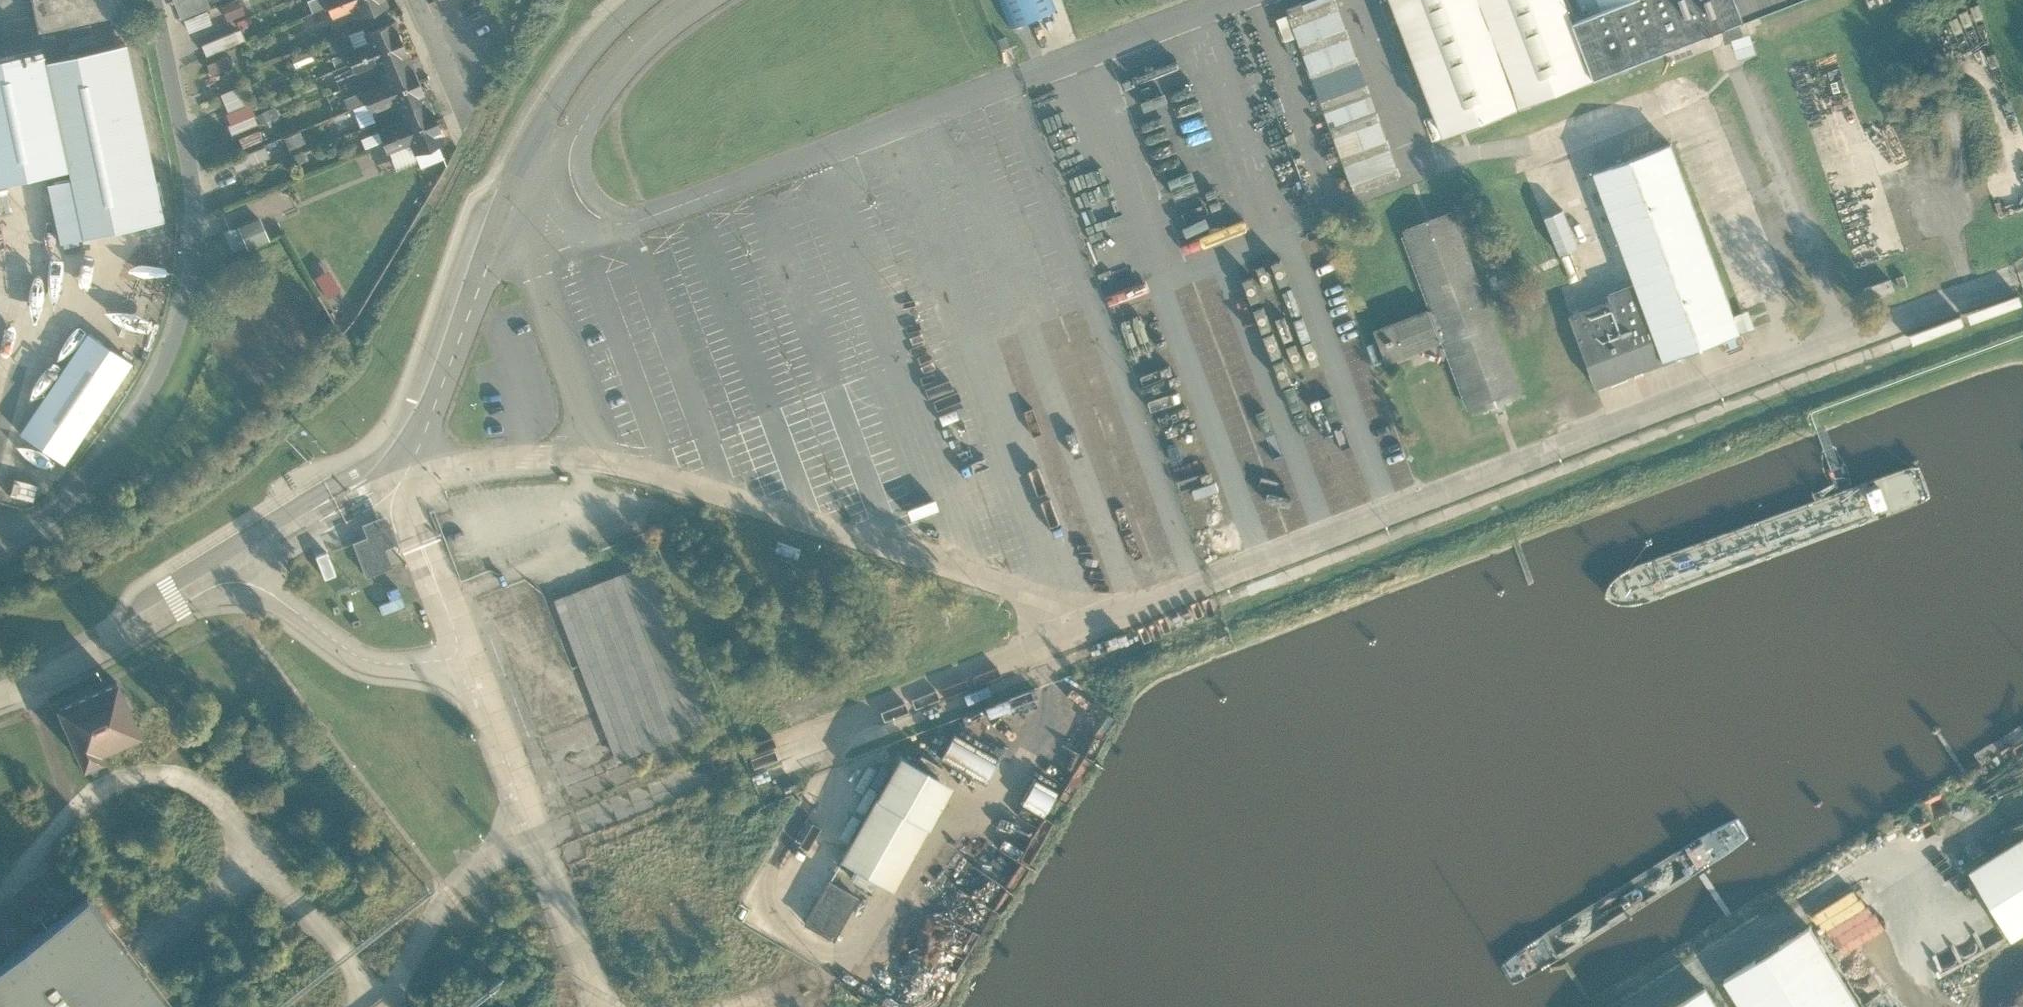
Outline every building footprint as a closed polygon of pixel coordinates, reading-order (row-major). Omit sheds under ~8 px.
[(125,0),(34,0),(41,28),(128,14),(125,0)] [(191,30),(219,21),(213,0),(182,0),(191,30)] [(228,1),(232,16),(249,12),(246,0),(232,0),(228,1)] [(388,5),(386,0),(324,0),(332,19),(354,9),(358,18),(388,5)] [(1011,27),(1052,10),(1048,0),(1000,0),(1011,27)] [(1335,0),(1322,0),(1288,13),(1356,191),(1401,176),(1335,0)] [(1447,138),(1802,0),(1392,0),(1447,138)] [(378,70),(410,57),(406,48),(399,31),(393,18),(362,32),(365,39),(344,48),(354,72),(375,63),(378,70)] [(234,29),(201,44),(206,55),(239,40),(234,29)] [(85,236),(163,219),(126,42),(47,59),(85,236)] [(41,48),(0,57),(0,182),(67,168),(41,48)] [(235,76),(227,56),(207,64),(215,84),(235,76)] [(395,112),(427,99),(422,86),(415,71),(410,57),(378,70),(382,78),(360,87),(370,112),(392,103),(395,112)] [(248,102),(240,86),(221,95),(229,111),(248,102)] [(376,128),(387,153),(408,144),(413,154),(445,141),(440,129),(432,111),(427,99),(395,112),(398,119),(376,128)] [(256,121),(252,113),(228,126),(232,133),(256,121)] [(261,140),(257,131),(240,138),(243,147),(261,140)] [(1664,358),(1740,329),(1669,140),(1593,168),(1636,282),(1664,358)] [(268,155),(264,147),(232,161),(236,170),(268,155)] [(1443,342),(1471,417),(1521,398),(1453,215),(1402,234),(1430,309),(1374,330),(1387,363),(1443,342)] [(230,226),(236,249),(275,238),(269,216),(230,226)] [(174,299),(177,276),(124,270),(121,294),(174,299)] [(1597,383),(1664,358),(1636,282),(1569,308),(1597,383)] [(89,331),(20,432),(63,461),(132,361),(89,331)] [(351,541),(363,576),(390,568),(383,546),(395,542),(386,515),(361,523),(366,536),(351,541)] [(639,573),(556,607),(618,767),(713,730),(651,568),(639,573)] [(142,737),(120,681),(49,709),(71,765),(142,737)] [(991,781),(1006,757),(957,730),(944,754),(991,781)] [(898,890),(956,782),(904,753),(843,860),(898,890)] [(1058,790),(1036,777),(1021,802),(1042,814),(1058,790)] [(1965,870),(2014,942),(2022,936),(2022,834),(1965,870)] [(862,894),(835,878),(810,922),(839,936),(862,894)] [(94,884),(0,958),(0,1006),(194,1006),(94,884)] [(1721,977),(1739,1006),(1863,1006),(1811,923),(1721,977)] [(1672,1006),(1721,1006),(1707,985),(1672,1006)]
